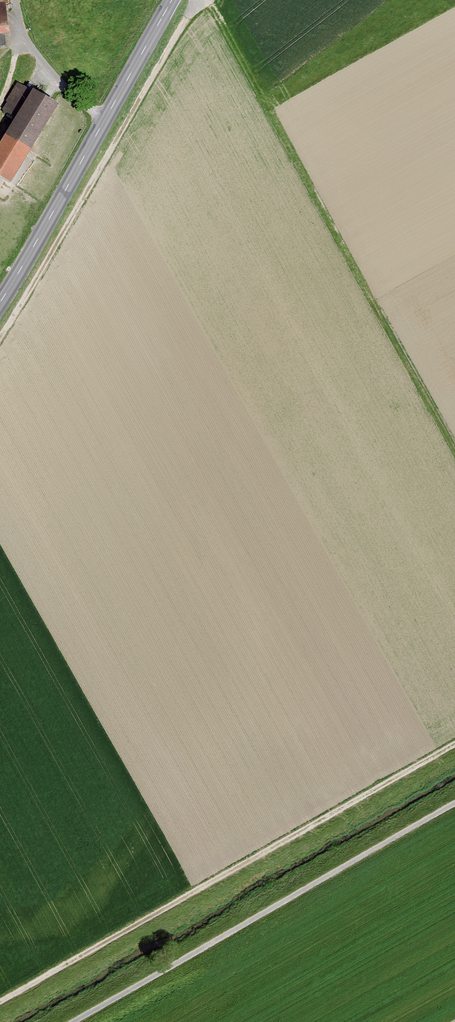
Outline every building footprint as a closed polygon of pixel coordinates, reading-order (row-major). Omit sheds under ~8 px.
[(10,36),(6,3),(0,4),(0,37),(10,36)] [(33,90),(0,144),(0,178),(11,184),(59,105),(33,90)]
